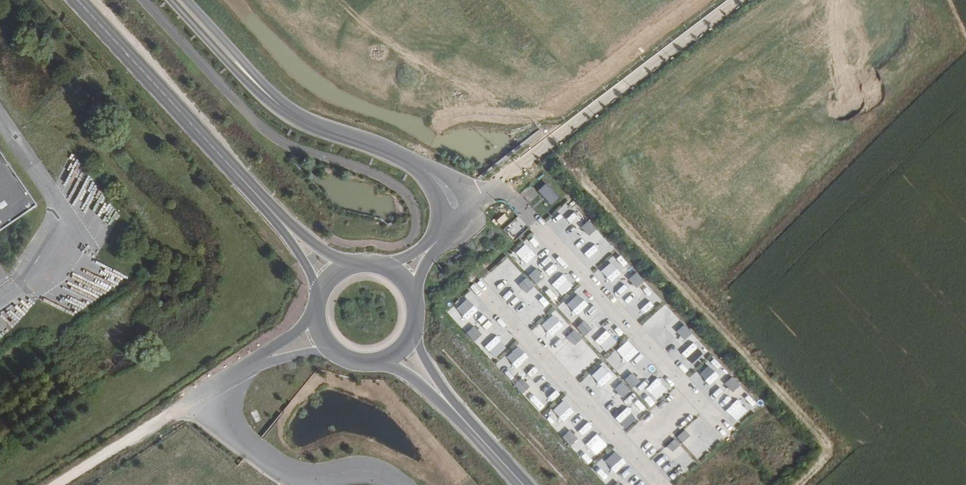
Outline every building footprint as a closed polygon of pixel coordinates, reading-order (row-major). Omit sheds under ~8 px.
[(0,154),(0,226),(34,202),(0,154)] [(546,182),(537,189),(550,204),(559,197),(546,182)] [(504,214),(496,219),(500,224),(508,219),(504,214)] [(517,216),(505,229),(514,237),(526,225),(517,216)] [(588,220),(580,226),(588,236),(596,229),(588,220)] [(599,232),(595,235),(603,244),(607,240),(599,232)] [(573,251),(585,241),(581,235),(569,245),(573,251)] [(589,262),(602,253),(598,248),(585,257),(589,262)] [(553,261),(545,269),(554,279),(562,271),(553,261)] [(536,268),(528,275),(536,284),(544,277),(536,268)] [(494,284),(506,279),(501,269),(490,274),(494,284)] [(636,271),(628,278),(636,287),(644,280),(636,271)] [(526,278),(518,284),(526,294),(534,287),(526,278)] [(568,318),(586,302),(576,291),(558,307),(568,318)] [(527,309),(534,318),(544,310),(537,301),(527,309)] [(459,302),(448,313),(463,329),(475,318),(459,302)] [(667,308),(662,314),(674,324),(678,318),(667,308)] [(600,325),(606,315),(601,312),(595,322),(600,325)] [(541,342),(558,328),(549,317),(532,332),(541,342)] [(648,328),(657,322),(653,317),(644,324),(648,328)] [(583,320),(576,326),(584,336),(591,329),(583,320)] [(684,324),(676,331),(684,340),(692,333),(684,324)] [(473,325),(465,331),(473,340),(481,334),(473,325)] [(574,329),(566,335),(574,344),(582,338),(574,329)] [(590,339),(599,353),(607,348),(598,333),(590,339)] [(499,356),(507,344),(501,340),(493,352),(499,356)] [(621,356),(631,346),(627,342),(617,352),(621,356)] [(587,370),(598,360),(588,348),(576,359),(587,370)] [(517,349),(505,359),(515,370),(527,360),(517,349)] [(700,371),(711,382),(720,372),(709,362),(700,371)] [(632,372),(624,379),(632,388),(640,381),(632,372)] [(733,376),(725,383),(733,392),(741,385),(733,376)] [(521,377),(513,384),(521,393),(529,386),(521,377)] [(621,381),(614,388),(622,397),(629,390),(621,381)] [(664,385),(652,396),(656,399),(667,389),(664,385)] [(524,396),(537,410),(548,400),(535,386),(524,396)] [(553,386),(551,394),(560,397),(562,388),(553,386)] [(637,392),(644,400),(649,397),(642,388),(637,392)] [(718,388),(709,395),(718,406),(727,399),(718,388)] [(603,398),(614,411),(622,404),(610,391),(603,398)] [(747,394),(743,397),(751,408),(756,404),(747,394)] [(736,423),(748,413),(738,402),(726,412),(736,423)] [(557,430),(562,426),(551,411),(545,416),(557,430)] [(569,429),(562,435),(570,444),(577,438),(569,429)] [(684,429),(676,435),(681,441),(690,435),(684,429)] [(594,438),(577,453),(587,464),(604,449),(594,438)] [(674,438),(666,445),(671,451),(679,444),(674,438)] [(601,468),(596,473),(606,484),(612,479),(601,468)]
